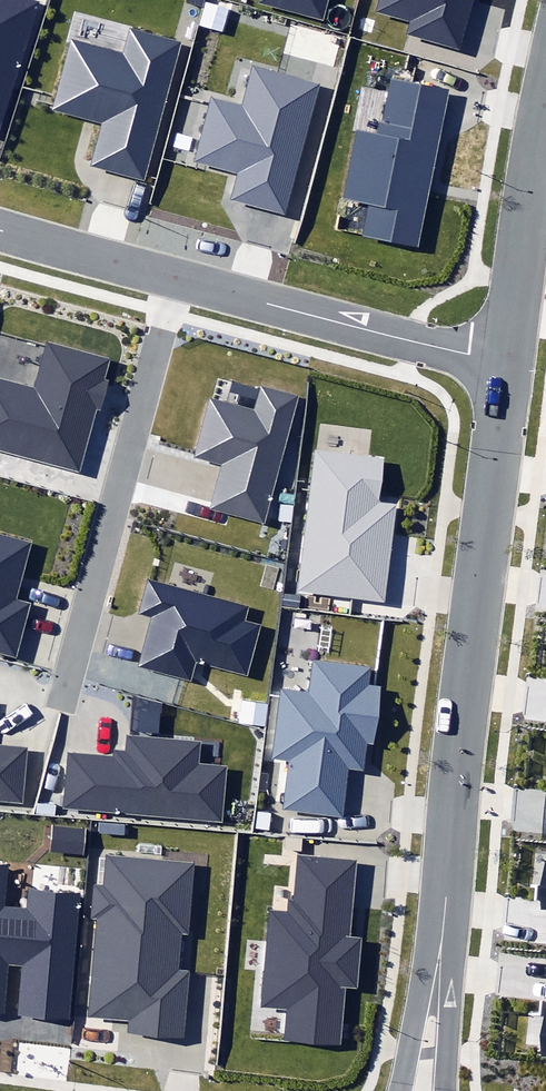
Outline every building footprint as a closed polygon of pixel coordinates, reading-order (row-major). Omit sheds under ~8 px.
[(37,4),(23,0),(0,0),(0,116),(37,4)] [(256,3),(325,21),(330,0),(257,0),(256,3)] [(407,34),(459,47),(472,0),(382,0),(379,14),(410,22),(407,34)] [(102,124),(91,165),(143,179),(181,44),(132,30),(125,54),(70,39),(54,96),(50,110),(102,124)] [(237,175),(230,199),(284,214),(320,83),(254,65),(242,108),(209,99),(192,163),(237,175)] [(368,205),(362,236),(419,247),(451,89),(412,81),(391,77),(379,136),(357,131),(343,200),(368,205)] [(79,471),(97,409),(101,411),(110,381),(103,379),(109,360),(47,342),(35,387),(0,377),(0,449),(79,471)] [(220,466),(208,508),(262,523),(296,399),(262,390),(256,409),(209,396),(192,459),(220,466)] [(315,449),(297,591),(384,602),(396,504),(381,502),(386,458),(368,456),(317,449),(315,449)] [(15,659),(30,604),(17,600),(33,543),(0,535),(0,655),(15,659)] [(151,618),(139,664),(192,679),(196,665),(247,679),(261,625),(243,620),(246,608),(208,597),(168,587),(147,581),(138,614),(151,618)] [(290,756),(284,812),(348,819),(354,771),(366,772),(369,743),(374,744),(380,685),(368,684),(370,671),(318,665),(316,665),(313,696),(282,692),(276,755),(290,756)] [(65,752),(61,810),(221,821),(225,767),(197,765),(199,742),(127,737),(126,751),(116,750),(115,755),(65,752)] [(24,802),(28,748),(0,746),(0,800),(24,802)] [(52,825),(50,852),(83,855),(86,828),(52,825)] [(287,1039),(338,1043),(342,986),(358,987),(362,938),(349,937),(355,859),(298,855),(295,899),(287,898),(286,910),(267,909),(265,940),(259,1007),(289,1009),(287,1035),(287,1039)] [(21,1013),(70,1018),(81,894),(28,889),(27,907),(6,905),(10,863),(0,862),(0,1014),(3,1014),(8,961),(26,962),(21,1013)] [(189,869),(106,863),(104,886),(92,885),(89,921),(93,921),(85,1019),(126,1022),(125,1033),(185,1038),(190,972),(174,971),(178,925),(185,925),(189,869)]
